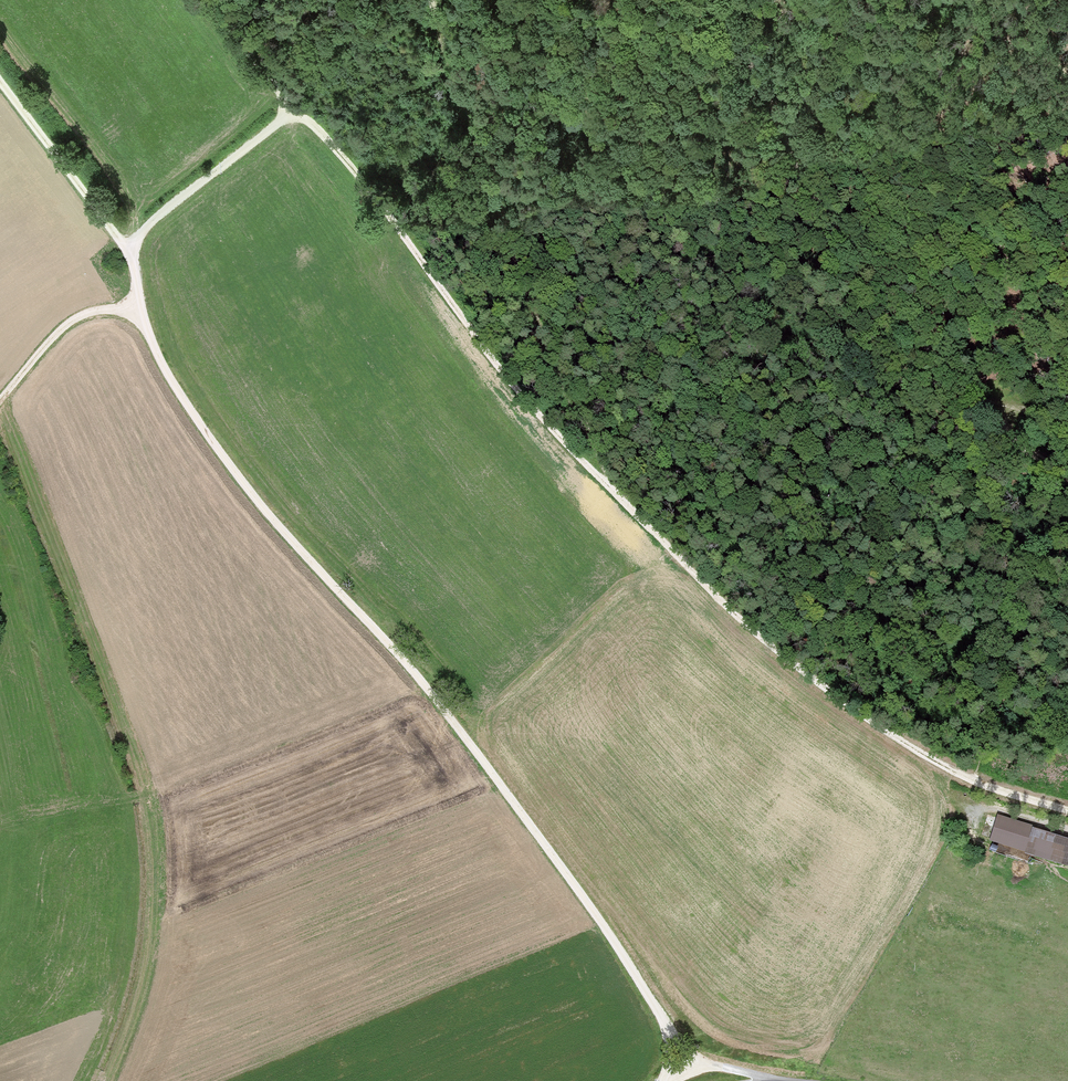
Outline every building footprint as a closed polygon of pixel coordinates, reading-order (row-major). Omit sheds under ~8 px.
[(988,819),(986,820),(985,821),(984,822),(984,824),(985,826),(988,828),(991,827),(992,825),(993,823),(992,821),(990,820),(988,819)] [(1000,819),(989,853),(1027,864),(1028,861),(1067,873),(1067,846),(1030,834),(1031,829),(1000,819)] [(984,832),(982,833),(981,834),(980,835),(980,837),(981,839),(984,841),(987,840),(989,838),(989,836),(988,834),(986,832),(984,832)]
